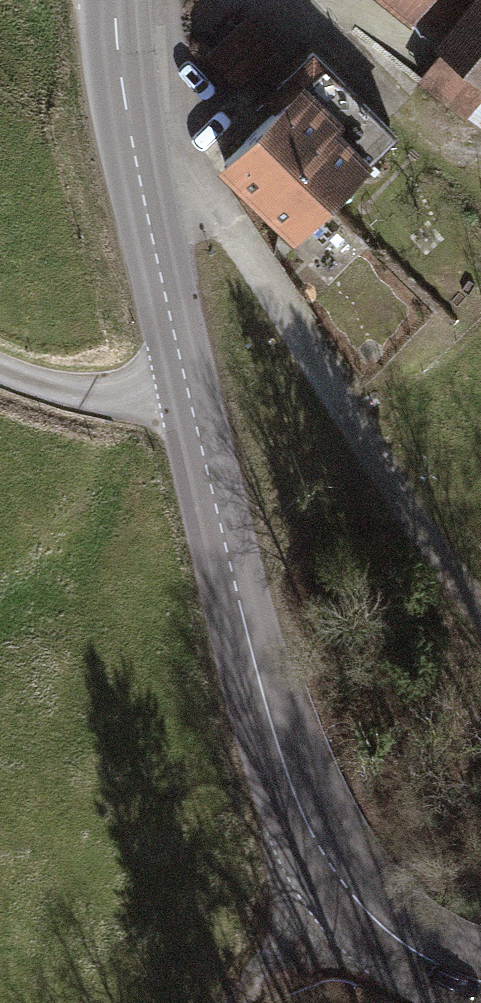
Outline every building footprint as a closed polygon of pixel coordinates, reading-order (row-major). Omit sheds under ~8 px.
[(408,15),(420,0),(388,0),(408,15)] [(442,41),(480,73),(480,0),(476,0),(442,41)] [(209,54),(239,83),(274,47),(244,18),(209,54)] [(363,149),(290,80),(217,156),(290,225),(363,149)]
